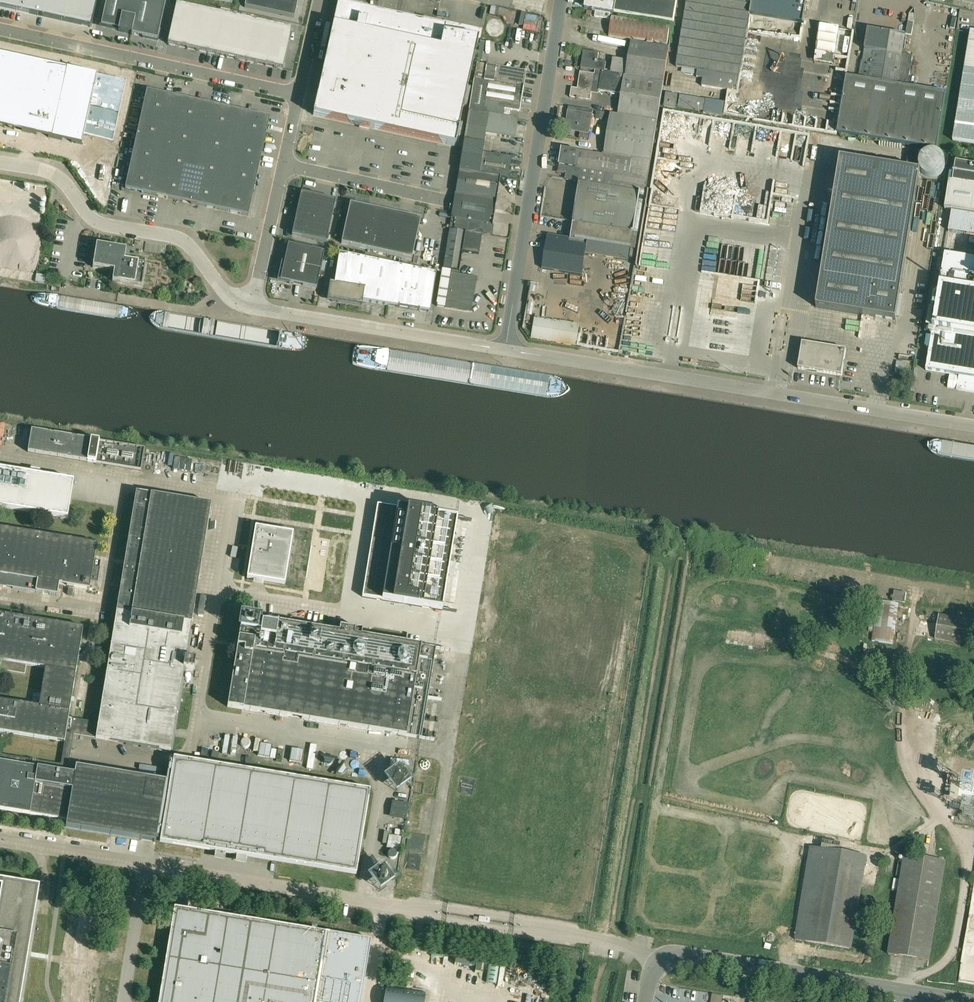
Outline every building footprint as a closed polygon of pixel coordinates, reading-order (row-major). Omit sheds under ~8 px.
[(91,28),(97,0),(0,0),(0,8),(91,28)] [(166,0),(165,0),(106,0),(101,25),(118,29),(118,31),(131,34),(130,35),(131,35),(132,35),(132,34),(142,37),(142,38),(143,38),(143,37),(158,41),(160,30),(161,30),(161,29),(160,29),(166,0)] [(244,7),(294,18),(298,0),(246,0),(244,7)] [(616,0),(586,0),(585,8),(614,13),(616,0)] [(614,13),(674,22),(677,0),(616,0),(614,13)] [(736,92),(751,0),(687,0),(676,67),(698,70),(697,77),(703,78),(702,86),(736,92)] [(443,22),(443,25),(338,2),(313,115),(455,146),(480,30),(443,22)] [(196,8),(176,4),(168,44),(187,49),(196,8)] [(187,49),(207,53),(216,13),(196,8),(187,49)] [(207,53),(226,57),(235,17),(216,13),(207,53)] [(667,44),(670,25),(612,16),(609,35),(628,38),(667,44)] [(226,57),(246,61),(255,21),(235,17),(226,57)] [(246,61),(265,66),(274,26),(255,21),(246,61)] [(802,22),(795,68),(831,74),(839,29),(802,22)] [(265,66),(283,70),(291,29),(274,26),(265,66)] [(902,53),(905,36),(868,29),(862,61),(859,79),(846,77),(837,133),(889,142),(903,53),(902,53)] [(971,31),(953,141),(973,144),(973,32),(971,31)] [(664,82),(669,48),(631,42),(628,61),(613,58),(610,73),(664,82)] [(581,68),(595,70),(602,72),(605,72),(606,62),(597,61),(599,53),(589,52),(589,54),(583,53),(581,68)] [(903,53),(889,142),(937,150),(947,89),(908,83),(913,55),(903,53)] [(82,145),(97,76),(0,54),(0,127),(82,145)] [(499,108),(519,112),(525,72),(476,64),(468,111),(498,116),(499,108)] [(599,91),(602,72),(595,70),(595,74),(580,72),(577,89),(572,88),(570,97),(590,101),(592,93),(598,94),(599,91)] [(610,73),(605,72),(602,72),(599,91),(621,94),(618,115),(657,121),(664,82),(610,73)] [(146,91),(129,169),(125,189),(248,216),(258,169),(269,117),(146,91)] [(666,93),(664,107),(676,109),(678,95),(666,93)] [(680,95),(678,107),(704,111),(706,99),(680,95)] [(501,116),(498,116),(468,111),(464,138),(484,141),(485,134),(510,138),(514,139),(515,135),(518,119),(504,117),(501,116)] [(568,111),(565,128),(581,130),(580,133),(589,134),(592,115),(568,111)] [(596,111),(595,119),(600,120),(603,121),(605,113),(596,111)] [(657,121),(618,115),(611,113),(604,153),(651,160),(657,121)] [(482,153),(484,141),(464,138),(459,171),(478,174),(482,153)] [(651,160),(604,153),(603,153),(602,155),(562,148),(558,169),(561,172),(566,173),(565,180),(580,182),(580,181),(640,191),(640,189),(646,190),(651,160)] [(919,168),(920,169),(921,171),(921,172),(922,173),(923,174),(924,174),(925,175),(926,176),(927,176),(928,176),(931,177),(932,177),(934,177),(936,177),(937,177),(938,176),(939,176),(940,174),(942,173),(943,172),(944,170),(944,169),(945,167),(945,165),(945,163),(945,162),(945,160),(944,159),(943,158),(943,156),(942,155),(941,154),(940,153),(938,153),(937,152),(936,152),(934,151),(933,151),(931,151),(930,151),(929,151),(928,152),(926,152),(925,153),(924,154),(923,155),(922,156),(921,157),(920,158),(920,160),(919,161),(919,162),(919,163),(919,165),(919,166),(919,168)] [(918,153),(909,152),(906,169),(915,171),(918,153)] [(511,158),(482,153),(478,174),(499,177),(502,178),(502,177),(508,179),(511,158)] [(840,159),(816,307),(896,320),(920,172),(840,159)] [(953,181),(973,185),(973,164),(956,162),(953,181)] [(499,177),(478,174),(459,171),(449,230),(482,235),(490,236),(499,177)] [(571,239),(588,242),(631,248),(640,191),(580,181),(580,182),(572,229),(571,239)] [(949,181),(945,209),(973,213),(973,185),(953,181),(949,181)] [(294,225),(292,235),(326,243),(336,200),(301,193),(295,220),(293,220),(292,225),(294,225)] [(367,207),(350,204),(341,244),(412,259),(420,219),(377,209),(367,207)] [(949,231),(973,235),(973,215),(952,211),(949,231)] [(479,255),(482,235),(449,230),(443,269),(442,269),(436,304),(437,304),(437,306),(471,312),(476,281),(473,278),(464,276),(459,275),(462,252),(479,255)] [(582,275),(586,254),(587,244),(568,241),(569,238),(548,235),(542,269),(552,270),(582,275)] [(629,261),(631,248),(588,242),(587,244),(586,254),(629,261)] [(96,245),(93,268),(114,271),(112,282),(142,287),(146,264),(124,261),(125,256),(118,254),(119,249),(96,245)] [(324,252),(288,245),(280,281),(316,289),(324,252)] [(344,285),(330,283),(327,300),(362,306),(362,302),(398,307),(419,311),(430,312),(436,274),(339,253),(337,264),(347,266),(344,285)] [(945,254),(935,312),(932,331),(926,370),(960,376),(958,390),(973,392),(973,259),(945,254)] [(927,311),(924,330),(932,331),(935,312),(927,311)] [(802,343),(798,369),(842,376),(846,350),(802,343)] [(32,431),(28,453),(141,471),(144,450),(32,431)] [(173,469),(190,472),(193,460),(175,457),(173,469)] [(72,482),(0,470),(0,508),(66,519),(72,482)] [(211,505),(137,493),(99,723),(69,718),(84,628),(0,615),(0,661),(2,661),(0,671),(25,675),(27,665),(46,668),(39,707),(0,701),(0,731),(65,742),(61,765),(0,754),(0,809),(68,820),(66,828),(156,842),(156,840),(166,781),(69,765),(74,735),(171,751),(185,669),(194,671),(196,661),(186,659),(211,505)] [(378,506),(363,598),(443,611),(458,519),(378,506)] [(58,596),(60,585),(90,589),(97,544),(0,528),(0,587),(58,596)] [(292,534),(257,528),(249,579),(284,584),(292,534)] [(907,593),(895,591),(893,601),(905,603),(907,593)] [(900,604),(879,601),(873,641),(894,644),(900,604)] [(243,617),(228,707),(422,739),(437,649),(362,637),(363,632),(341,628),(340,633),(243,617)] [(258,756),(270,758),(272,746),(260,743),(258,756)] [(317,746),(311,745),(307,769),(313,770),(317,746)] [(292,748),(290,761),(302,763),(304,750),(292,748)] [(368,792),(169,760),(166,781),(156,840),(355,873),(368,792)] [(391,815),(404,818),(407,804),(393,802),(391,815)] [(389,836),(387,848),(399,850),(400,838),(389,836)] [(795,940),(849,949),(864,857),(811,848),(795,940)] [(929,961),(945,861),(905,855),(888,954),(929,961)] [(39,887),(2,881),(0,895),(0,1001),(20,1001),(39,887)] [(160,1001),(315,1001),(326,935),(176,910),(160,1001)] [(384,1001),(425,1001),(426,994),(386,987),(384,1001)] [(718,994),(717,1001),(728,1001),(729,996),(718,994)]
